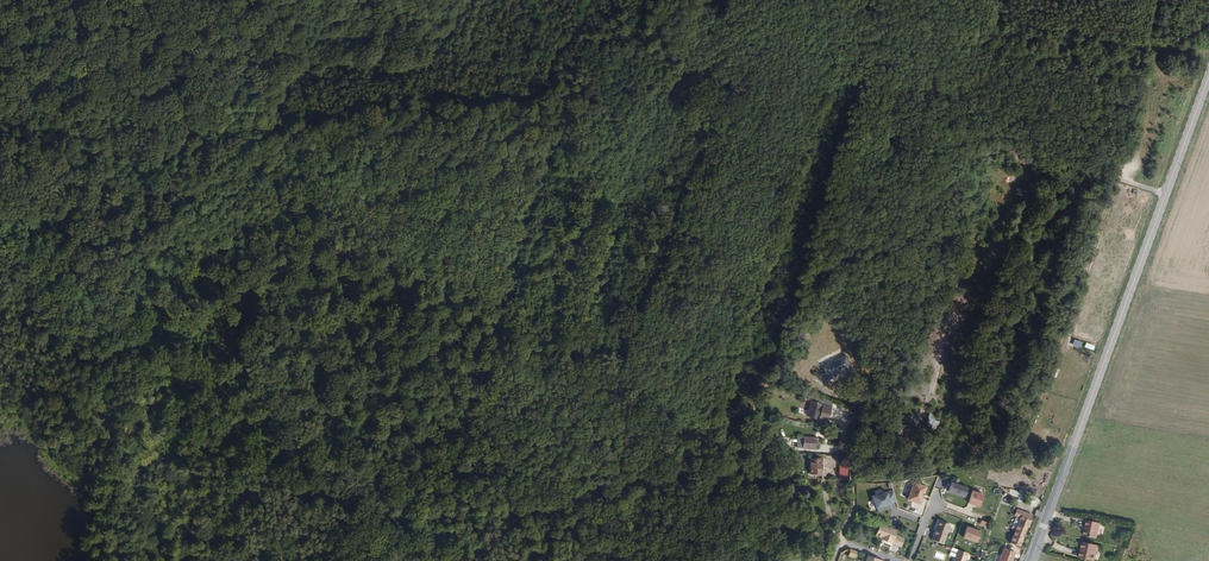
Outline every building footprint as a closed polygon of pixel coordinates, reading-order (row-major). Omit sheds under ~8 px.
[(1084,341),(1072,337),(1070,343),(1082,346),(1084,341)] [(840,364),(847,361),(841,350),(820,360),(825,372),(833,368),(832,366),(839,363),(840,364)] [(818,423),(824,404),(810,400),(804,419),(818,423)] [(938,434),(944,415),(930,411),(924,430),(938,434)] [(910,440),(912,426),(899,424),(897,437),(908,439),(907,440),(910,440)] [(815,449),(816,438),(804,437),(803,448),(815,449)] [(820,474),(822,460),(815,459),(815,461),(810,461),(809,474),(820,474)] [(839,471),(839,479),(848,479),(848,467),(844,467),(844,471),(839,471)] [(913,484),(907,501),(920,505),(926,489),(913,484)] [(967,489),(951,484),(947,494),(964,500),(967,489)] [(1016,501),(1019,492),(1010,489),(1007,498),(1016,501)] [(972,492),(968,504),(979,508),(983,495),(972,492)] [(890,493),(873,498),(876,508),(893,504),(890,493)] [(1021,548),(1032,516),(1017,511),(1015,516),(1020,518),(1010,544),(1021,548)] [(938,521),(931,540),(943,544),(950,525),(938,521)] [(1099,539),(1102,523),(1090,521),(1087,536),(1099,539)] [(895,536),(896,531),(880,525),(876,535),(897,543),(899,537),(895,536)] [(980,531),(967,527),(963,538),(976,543),(980,531)] [(896,547),(897,543),(876,535),(876,537),(891,543),(891,544),(896,547)] [(1096,560),(1098,546),(1085,543),(1082,558),(1096,560)] [(999,560),(1012,560),(1015,553),(1004,548),(999,560)] [(968,554),(958,550),(954,560),(965,560),(968,554)] [(854,559),(857,553),(850,551),(848,557),(854,559)]
